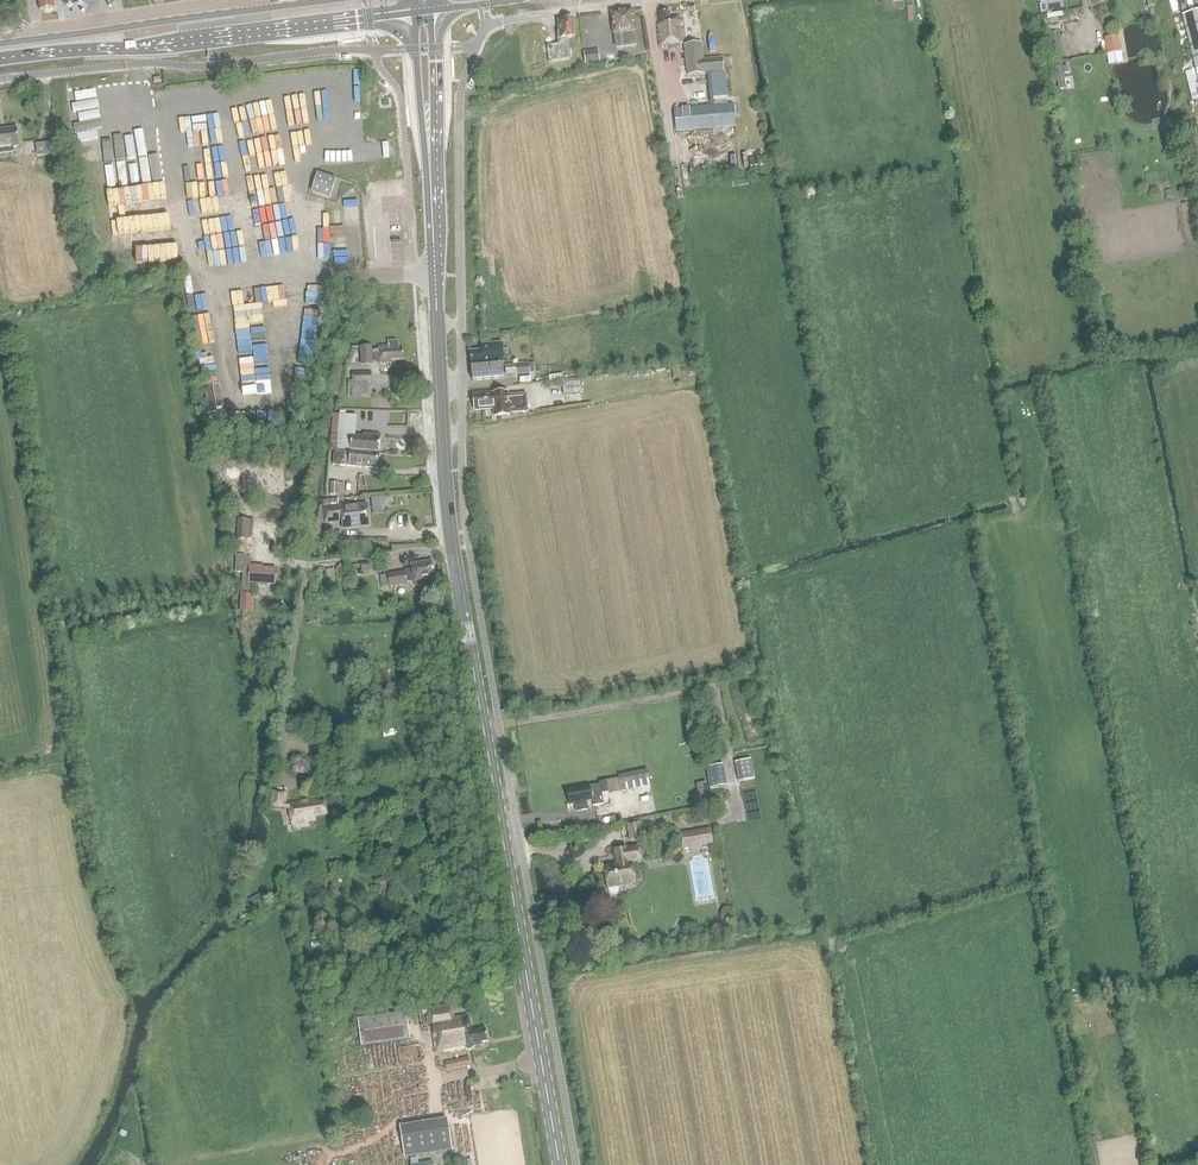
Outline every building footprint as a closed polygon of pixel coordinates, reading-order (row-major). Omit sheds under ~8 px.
[(36,1),(38,1),(39,10),(55,8),(54,0),(36,0),(36,1)] [(624,10),(623,11),(611,13),(613,24),(611,26),(612,30),(613,31),(614,33),(621,32),(623,47),(636,45),(634,30),(632,10),(630,11),(628,9),(624,10)] [(657,26),(659,46),(682,43),(679,16),(669,17),(668,11),(658,12),(659,26),(657,26)] [(1196,70),(1197,70),(1197,11),(1182,15),(1196,70)] [(558,46),(547,47),(549,63),(569,60),(567,38),(574,37),(572,19),(569,18),(564,19),(563,20),(556,21),(557,29),(556,31),(558,46)] [(1062,55),(1059,33),(1047,35),(1050,57),(1062,55)] [(1109,54),(1120,52),(1118,35),(1106,37),(1109,54)] [(596,41),(584,42),(586,56),(598,55),(596,41)] [(701,43),(684,45),(686,69),(679,70),(680,81),(688,80),(688,76),(724,72),(723,57),(703,60),(701,43)] [(1063,73),(1068,72),(1067,64),(1054,66),(1056,89),(1064,88),(1063,73)] [(232,117),(185,123),(189,159),(204,157),(205,164),(214,162),(215,171),(225,170),(224,162),(241,160),(242,166),(264,163),(263,155),(287,152),(286,142),(278,143),(274,112),(257,114),(256,104),(231,107),(232,117)] [(733,104),(675,109),(677,131),(735,126),(733,104)] [(17,127),(3,128),(6,153),(14,152),(14,148),(19,147),(17,127)] [(57,155),(55,141),(35,144),(37,157),(57,155)] [(761,148),(748,149),(749,162),(762,161),(761,148)] [(1082,169),(1080,158),(1072,160),(1074,170),(1082,169)] [(335,179),(318,174),(312,192),(330,198),(335,179)] [(373,345),(362,346),(363,364),(373,364),(373,361),(381,360),(381,362),(391,362),(390,357),(403,357),(402,347),(400,347),(400,342),(397,339),(387,340),(388,344),(379,344),(379,348),(373,349),(373,345)] [(471,367),(472,380),(503,378),(501,362),(503,362),(501,342),(485,343),(486,349),(469,351),(470,365),(487,363),(487,365),(471,367)] [(528,363),(528,361),(515,363),(516,372),(529,371),(528,363)] [(372,371),(353,372),(354,380),(347,381),(348,398),(355,398),(355,395),(369,395),(368,380),(372,380),(372,371)] [(690,380),(689,371),(681,371),(682,381),(690,380)] [(581,394),(579,380),(562,382),(564,396),(581,394)] [(509,412),(528,410),(526,392),(508,394),(507,391),(473,394),(473,400),(472,402),(473,406),(474,407),(474,409),(493,407),(494,415),(509,414),(509,412)] [(363,433),(363,436),(355,436),(356,416),(339,415),(338,426),(337,449),(349,449),(349,450),(379,452),(380,434),(363,433)] [(378,467),(379,452),(349,450),(349,451),(334,450),(334,465),(378,467)] [(338,483),(331,482),(330,495),(338,495),(338,483)] [(336,499),(321,501),(324,523),(342,520),(343,530),(368,526),(366,505),(341,508),(340,506),(337,506),(336,499)] [(260,520),(237,519),(236,539),(259,541),(260,520)] [(246,556),(236,556),(235,573),(243,574),(242,594),(248,594),(249,584),(275,585),(276,569),(265,568),(265,566),(250,566),(251,558),(246,558),(246,556)] [(379,575),(381,588),(407,585),(406,583),(411,582),(412,585),(414,586),(422,585),(423,584),(422,580),(434,579),(431,561),(410,564),(411,569),(405,570),(405,572),(379,575)] [(242,594),(240,594),(239,611),(250,611),(251,594),(248,594),(242,594)] [(341,746),(329,748),(331,758),(343,756),(341,746)] [(750,759),(734,762),(738,781),(754,778),(750,759)] [(706,768),(710,789),(727,786),(723,765),(706,768)] [(651,786),(649,774),(619,780),(621,792),(651,786)] [(574,803),(576,812),(587,809),(586,802),(592,800),(593,806),(604,803),(602,793),(608,791),(606,780),(599,782),(599,784),(589,786),(575,789),(576,790),(567,792),(570,804),(574,803)] [(708,789),(706,782),(696,784),(698,791),(708,789)] [(274,791),(271,806),(290,809),(292,823),(315,820),(315,817),(327,815),(325,802),(317,803),(316,799),(289,803),(289,804),(285,804),(287,793),(274,791)] [(640,821),(627,823),(630,843),(643,841),(640,821)] [(678,834),(680,849),(711,844),(709,829),(678,834)] [(633,883),(629,863),(639,861),(636,847),(613,851),(615,865),(603,867),(607,887),(607,890),(608,892),(611,894),(613,894),(616,893),(617,890),(617,888),(617,885),(633,883)] [(383,869),(381,881),(394,883),(396,871),(383,869)] [(262,893),(245,903),(250,911),(267,901),(262,893)] [(452,1004),(427,1008),(430,1026),(434,1025),(435,1033),(434,1034),(437,1053),(466,1048),(467,1050),(471,1050),(473,1047),(482,1046),(482,1043),(487,1042),(485,1029),(470,1032),(468,1015),(454,1017),(452,1004)] [(406,1011),(357,1019),(362,1046),(410,1038),(406,1011)] [(470,1066),(469,1057),(445,1062),(446,1071),(470,1066)] [(447,1119),(400,1127),(405,1157),(452,1150),(447,1119)]
